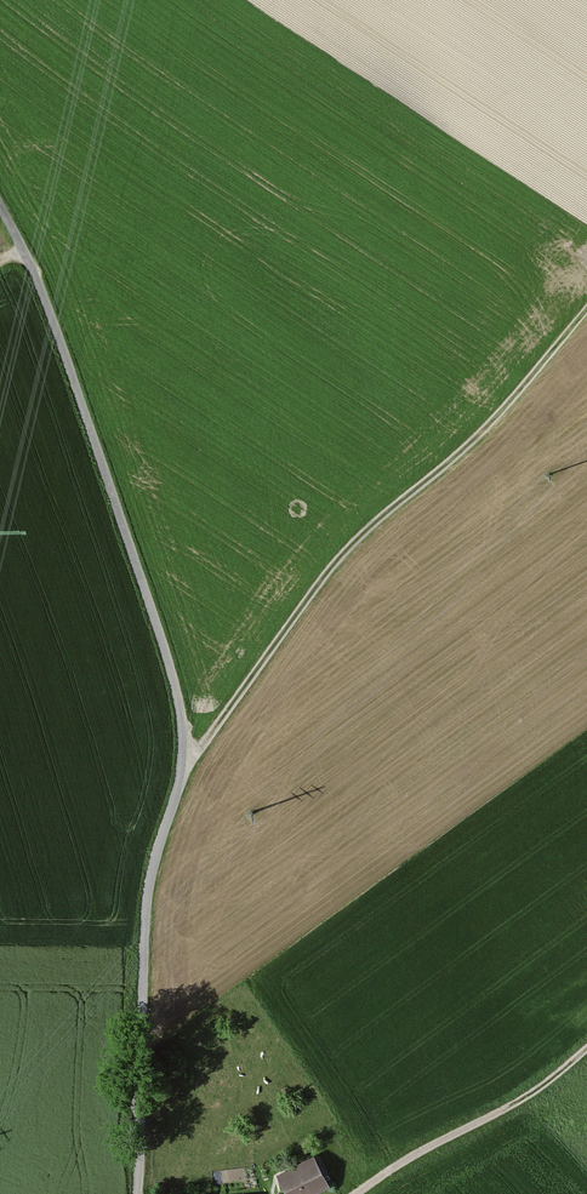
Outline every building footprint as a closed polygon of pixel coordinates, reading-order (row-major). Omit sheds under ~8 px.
[(289,1172),(301,1193),(319,1193),(338,1184),(321,1154),(289,1172)]
